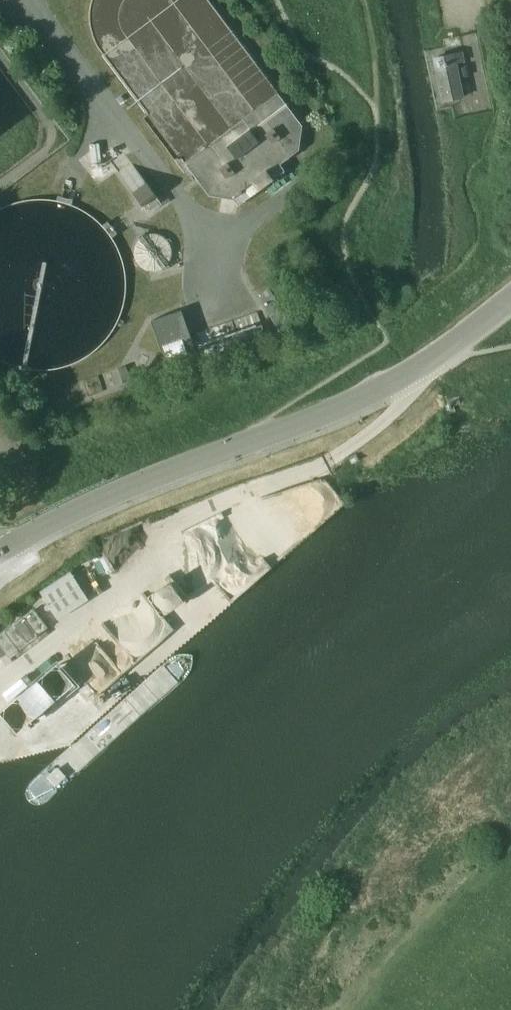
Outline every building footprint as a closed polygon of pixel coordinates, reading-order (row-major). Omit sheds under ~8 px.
[(463,97),(456,63),(465,61),(463,52),(435,58),(444,101),(463,97)] [(254,129),(230,147),(240,159),(263,142),(254,129)] [(147,211),(160,201),(116,142),(103,152),(147,211)] [(259,190),(273,180),(267,170),(252,180),(259,190)] [(269,288),(261,293),(258,295),(280,333),(292,327),(269,288)] [(167,365),(197,354),(182,310),(151,321),(167,365)] [(124,383),(132,380),(126,366),(118,369),(124,383)] [(58,620),(89,601),(71,573),(40,592),(58,620)] [(182,612),(199,598),(185,580),(167,594),(182,612)] [(0,635),(0,644),(10,657),(47,628),(33,610),(0,635)] [(13,701),(9,704),(35,732),(95,678),(66,646),(10,697),(13,701)]
